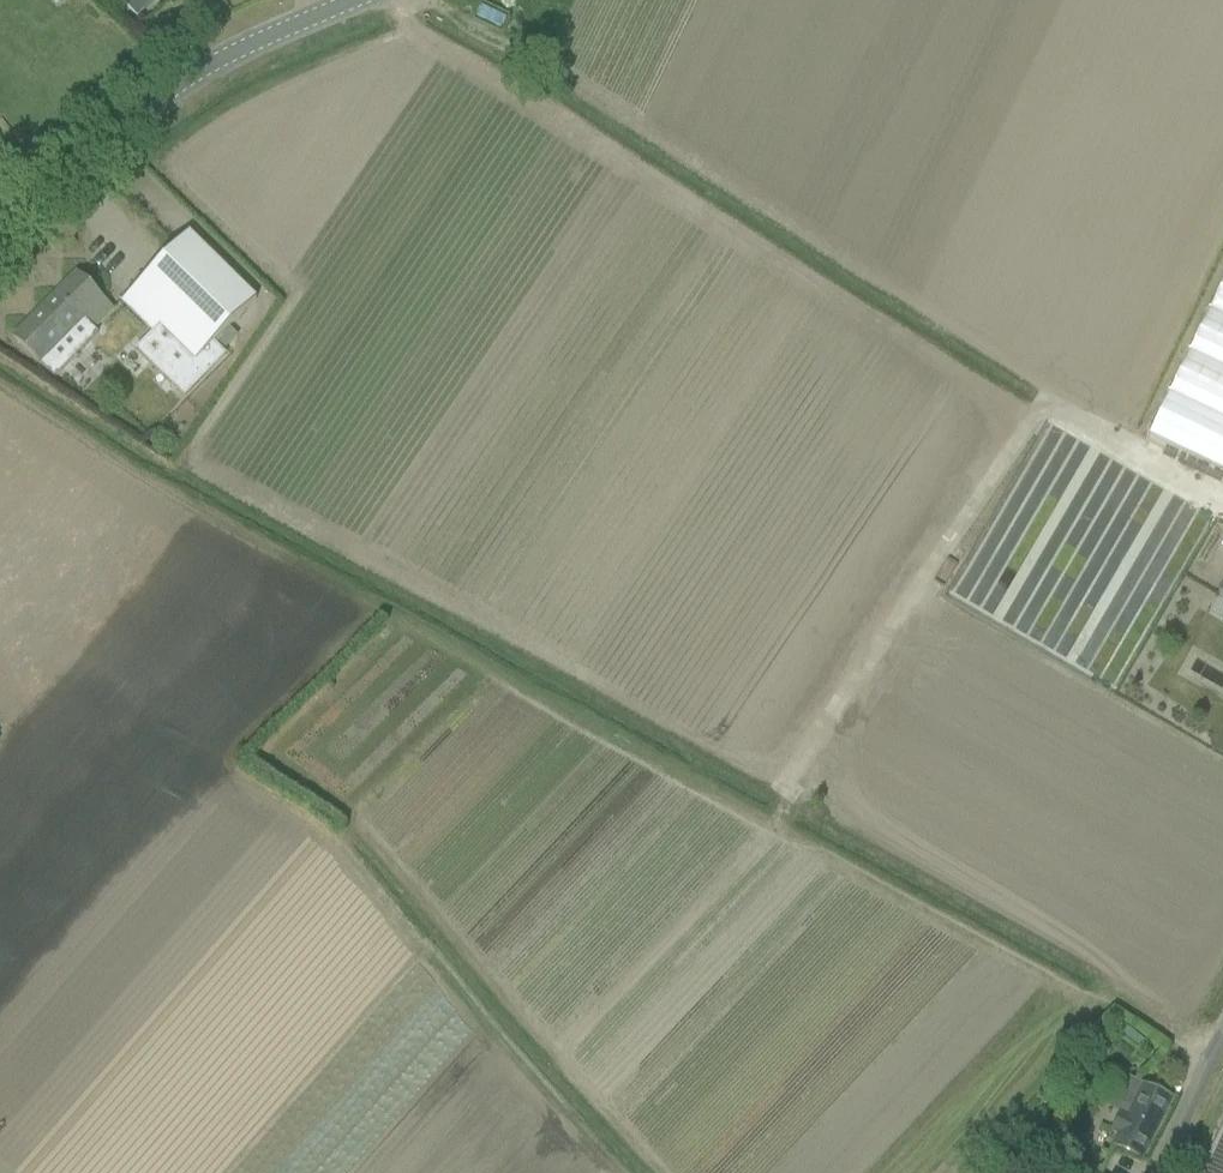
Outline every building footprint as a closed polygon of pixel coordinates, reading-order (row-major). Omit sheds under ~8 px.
[(136,20),(158,0),(118,0),(136,20)] [(188,233),(121,302),(153,333),(135,351),(184,399),(226,356),(214,344),(256,300),(188,233)] [(76,275),(13,338),(40,365),(55,379),(98,335),(94,331),(113,311),(76,275)] [(1169,397),(1222,423),(1222,284),(1209,313),(1169,397)] [(121,367),(134,379),(148,364),(135,352),(121,367)] [(1125,1077),(1110,1110),(1119,1114),(1111,1132),(1118,1136),(1113,1147),(1120,1151),(1141,1161),(1172,1100),(1144,1087),(1136,1083),(1135,1082),(1125,1077)]
